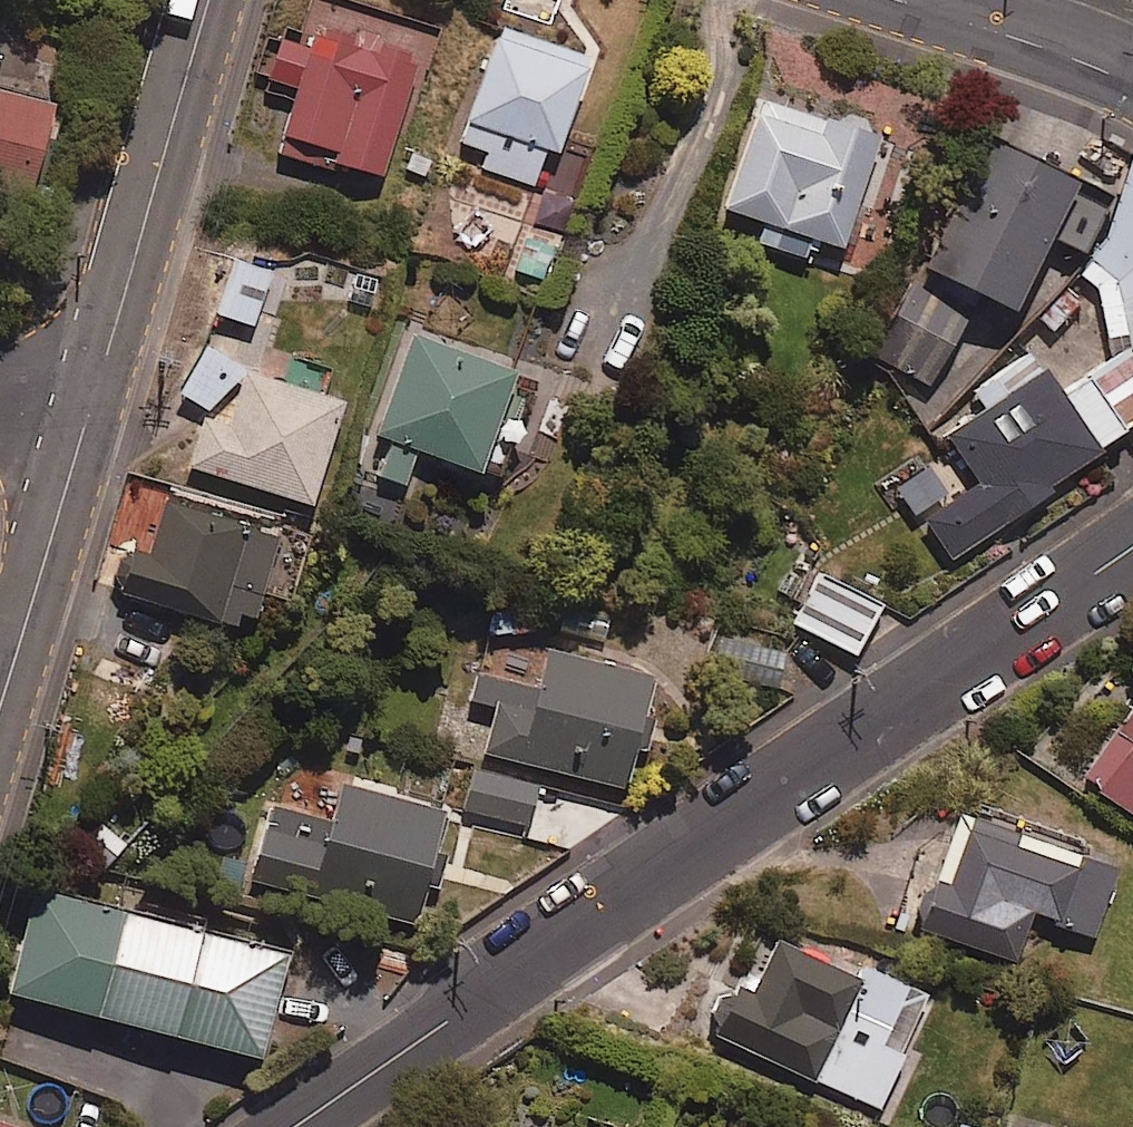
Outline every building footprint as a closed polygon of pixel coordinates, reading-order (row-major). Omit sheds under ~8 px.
[(330,0),(324,0),(311,46),(282,37),(269,79),(300,88),(282,149),(383,179),(428,29),(330,0)] [(484,167),(538,186),(549,152),(559,155),(592,59),(502,28),(463,141),(490,151),(484,167)] [(0,88),(0,183),(32,190),(54,102),(0,88)] [(883,129),(763,94),(729,210),(768,221),(762,243),(813,258),(819,239),(848,247),(883,129)] [(986,288),(1020,305),(1054,237),(1087,253),(1115,199),(1005,144),(943,267),(986,288)] [(1106,447),(1132,427),(1132,171),(1099,299),(1115,359),(1067,396),(1106,447)] [(272,271),(236,260),(218,314),(254,326),(272,271)] [(936,387),(986,288),(943,267),(894,365),(936,387)] [(519,371),(415,333),(377,439),(392,444),(380,476),(407,486),(420,450),(482,472),(519,371)] [(1106,447),(1067,396),(1032,350),(976,392),(986,406),(946,437),(980,482),(957,500),(931,466),(899,490),(954,563),(1106,447)] [(345,403),(248,372),(231,426),(205,418),(190,465),(313,505),(345,403)] [(281,532),(156,497),(128,595),(253,631),(281,532)] [(819,637),(812,651),(827,659),(835,644),(856,656),(884,601),(805,560),(788,594),(804,603),(794,623),(819,637)] [(718,626),(714,661),(782,671),(787,635),(718,626)] [(653,676),(551,650),(541,690),(479,674),(473,699),(498,706),(486,752),(625,788),(653,676)] [(1086,782),(1132,812),(1132,707),(1086,782)] [(539,785),(477,771),(468,814),(530,828),(539,785)] [(446,813),(345,785),(327,845),(263,827),(251,870),(417,917),(446,813)] [(1087,850),(1090,842),(970,796),(919,926),(1016,963),(1035,913),(1094,936),(1122,863),(1087,850)] [(289,953),(38,888),(11,994),(262,1058),(289,953)] [(855,975),(780,941),(757,992),(742,985),(720,1037),(881,1110),(932,997),(859,964),(855,975)]
